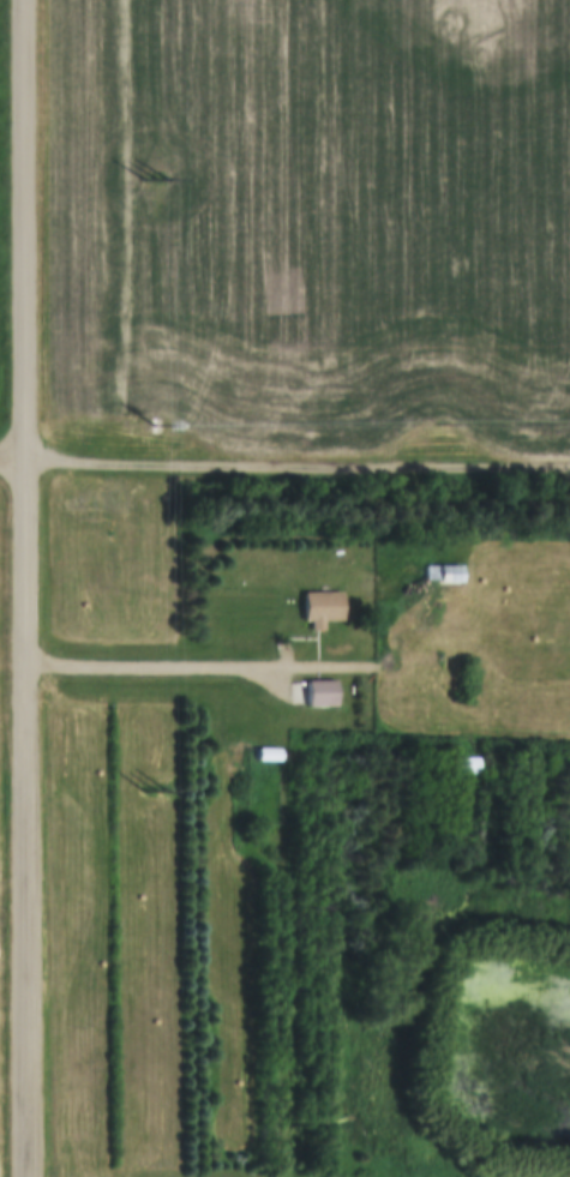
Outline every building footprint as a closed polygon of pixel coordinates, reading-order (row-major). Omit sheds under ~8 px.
[(461,568),(424,568),(424,585),(461,585),(461,568)] [(341,595),(302,595),(302,623),(341,623),(341,595)] [(336,685),(291,685),(291,709),(336,709),(336,685)] [(278,753),(257,753),(257,762),(278,762),(278,753)] [(455,776),(478,776),(478,759),(455,759),(455,776)]
